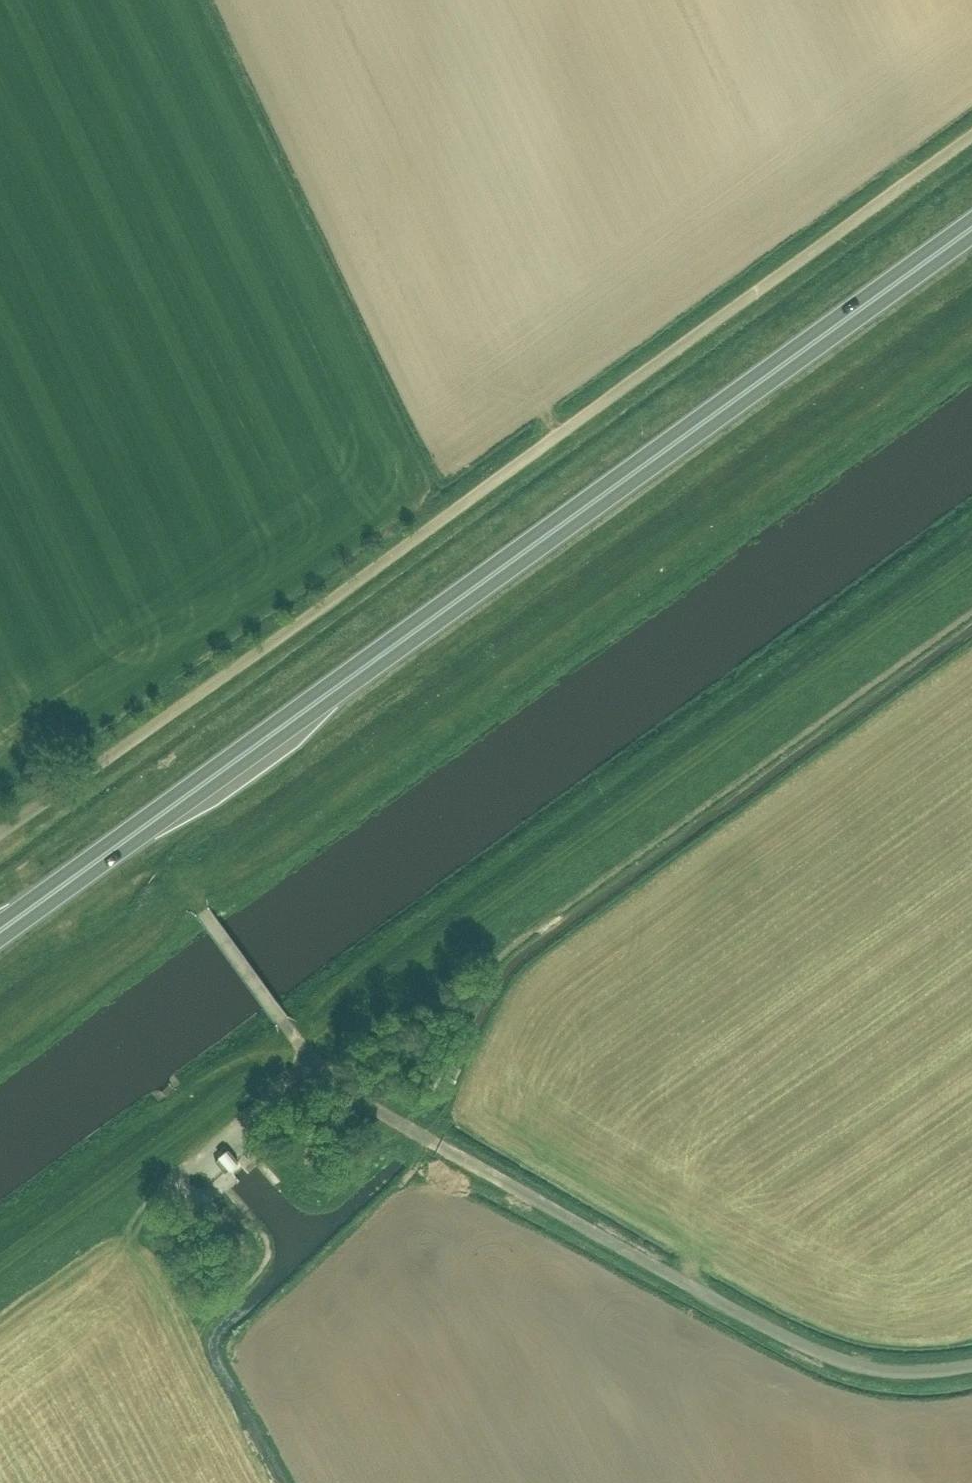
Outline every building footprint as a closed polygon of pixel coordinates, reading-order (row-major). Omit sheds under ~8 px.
[(228,1149),(215,1161),(225,1172),(238,1160),(228,1149)]
